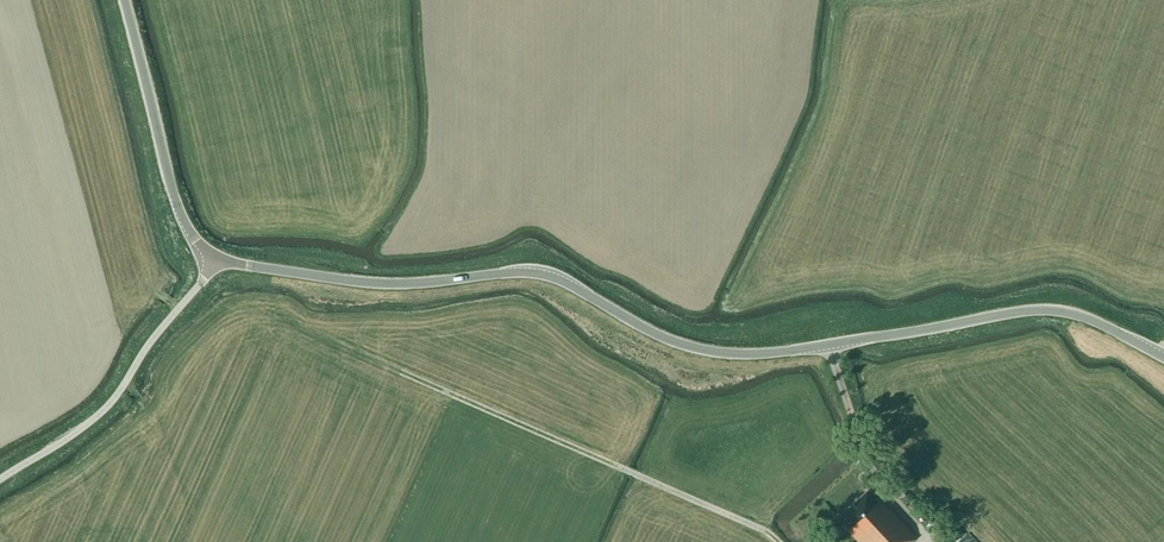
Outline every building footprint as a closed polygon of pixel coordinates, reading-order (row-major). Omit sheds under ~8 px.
[(859,541),(912,541),(916,538),(890,509),(889,510),(869,489),(837,518),(859,541)]
